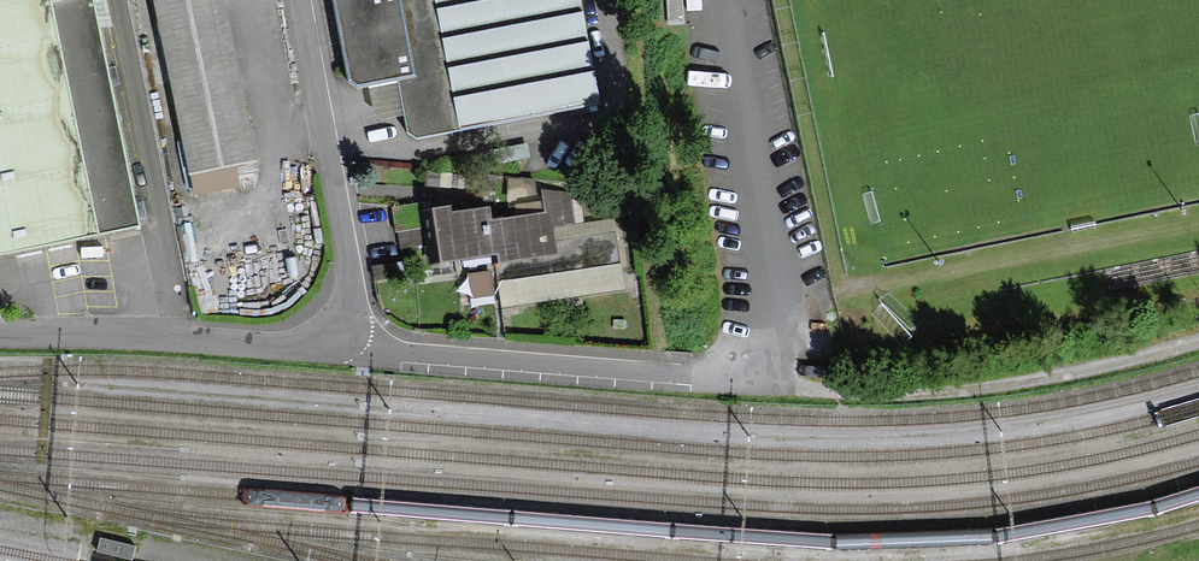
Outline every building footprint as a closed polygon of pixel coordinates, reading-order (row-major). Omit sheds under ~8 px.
[(142,232),(93,0),(0,0),(0,261),(142,232)] [(194,197),(239,188),(235,169),(259,164),(224,0),(152,0),(194,197)] [(348,83),(362,91),(396,85),(405,133),(419,143),(601,108),(580,0),(332,0),(348,83)] [(530,157),(527,143),(480,153),(483,167),(530,157)] [(515,266),(520,265),(526,306),(625,291),(614,220),(573,226),(567,193),(539,191),(541,201),(535,202),(535,179),(507,180),(507,210),(515,210),(517,218),(492,223),(490,211),(454,218),(452,211),(437,214),(434,199),(391,208),(399,250),(437,243),(442,269),(512,255),(515,266)]
